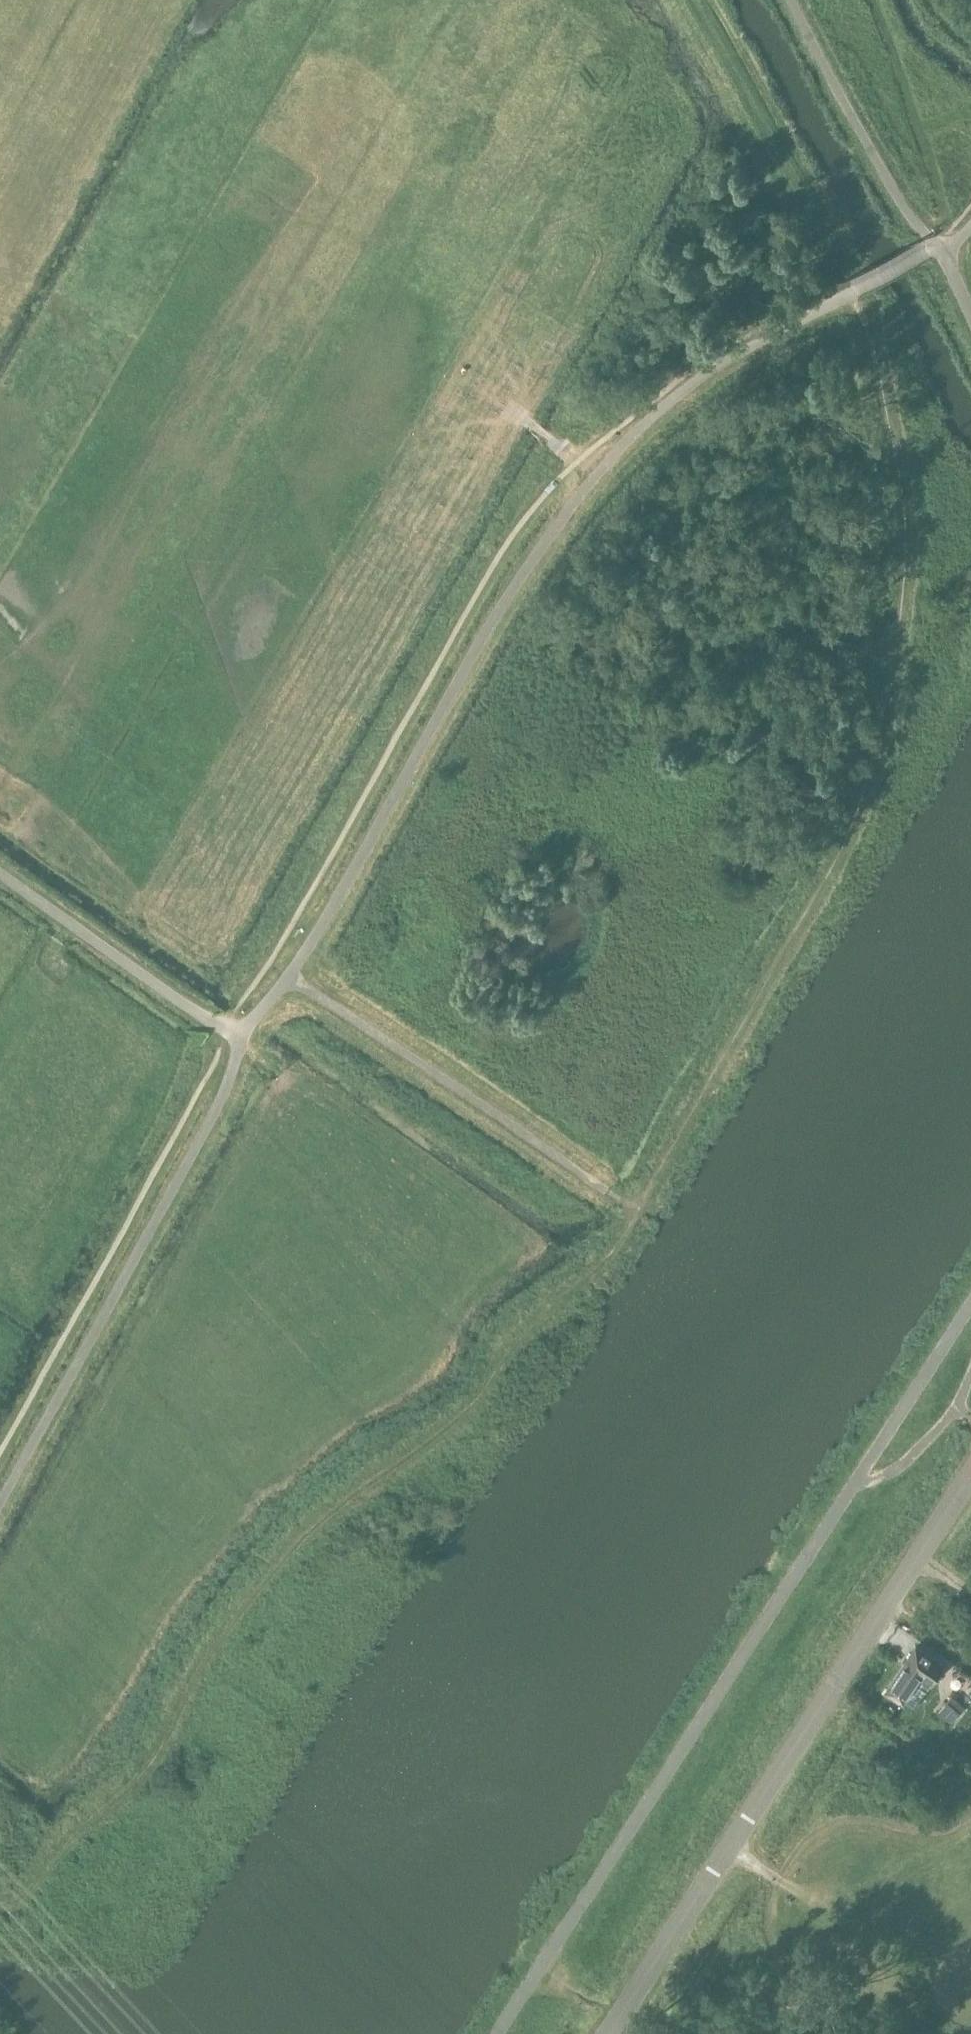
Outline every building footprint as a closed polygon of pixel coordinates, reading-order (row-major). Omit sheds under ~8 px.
[(915,1645),(914,1647),(887,1690),(903,1701),(904,1700),(915,1707),(924,1692),(913,1685),(917,1679),(928,1686),(943,1663),(915,1645)] [(952,1695),(940,1710),(952,1719),(964,1704),(952,1695)]
